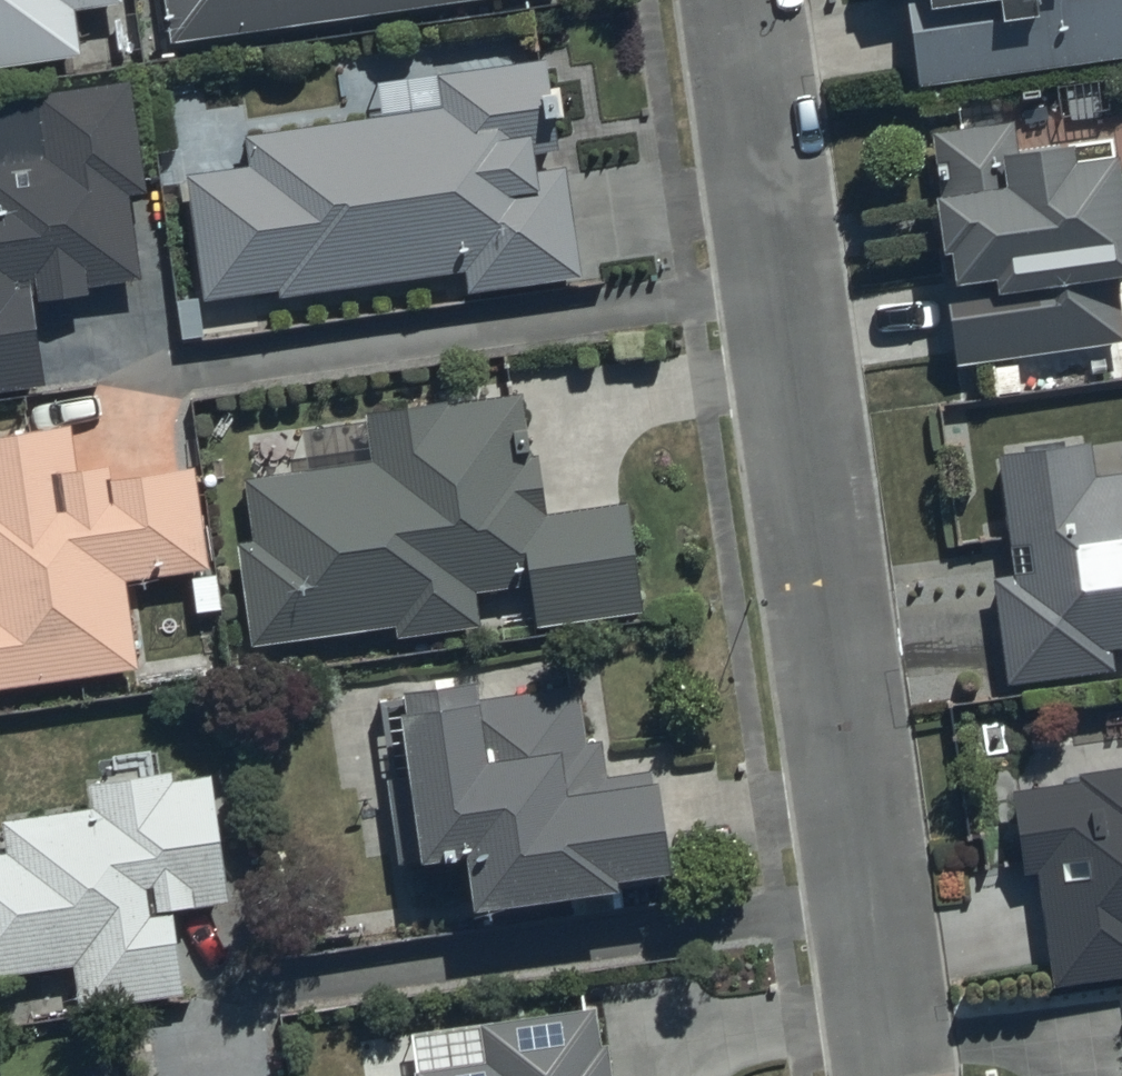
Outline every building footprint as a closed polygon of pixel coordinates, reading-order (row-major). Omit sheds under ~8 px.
[(85,48),(79,1),(86,0),(0,0),(0,59),(85,48)] [(174,33),(420,0),(170,0),(174,33)] [(922,78),(1121,51),(1121,0),(914,0),(922,78)] [(252,155),(187,164),(205,291),(280,280),(281,290),(469,264),(472,282),(584,266),(569,161),(544,164),(541,142),(561,140),(556,105),(563,104),(559,74),(552,75),(548,48),(441,63),(446,98),(248,126),(252,155)] [(45,379),(35,292),(90,286),(88,273),(144,267),(142,245),(167,243),(160,184),(147,186),(134,73),(0,88),(0,384),(45,379)] [(933,121),(945,230),(958,228),(962,259),(944,262),(955,354),(1121,333),(1121,299),(1116,254),(1121,254),(1121,143),(1121,135),(1078,140),(1076,122),(1019,129),(1016,110),(933,121)] [(255,534),(239,536),(253,635),(400,614),(402,628),(481,617),(476,582),(535,574),(540,615),(641,601),(626,494),(549,505),(541,451),(533,452),(524,387),(449,398),(448,392),(365,404),(372,451),(246,469),(255,534)] [(139,659),(127,573),(190,564),(195,604),(221,601),(215,555),(211,556),(198,454),(111,465),(110,455),(78,459),(72,416),(0,426),(0,677),(139,659)] [(993,566),(1009,676),(1118,660),(1115,638),(1121,637),(1121,464),(1095,468),(1089,431),(1001,445),(1019,563),(993,566)] [(384,693),(393,768),(390,768),(401,851),(471,842),(477,891),(622,872),(621,860),(675,853),(663,761),(607,768),(602,732),(588,734),(580,676),(484,688),(482,669),(405,679),(406,690),(384,693)] [(1013,756),(1031,861),(1038,860),(1058,978),(1121,968),(1121,738),(1013,756)] [(0,846),(0,965),(75,955),(80,995),(187,982),(176,897),(232,890),(216,766),(176,771),(174,761),(89,772),(93,799),(3,810),(7,846),(0,846)] [(419,1075),(622,1075),(621,1066),(611,1068),(607,1039),(602,1040),(595,998),(412,1026),(419,1075)]
